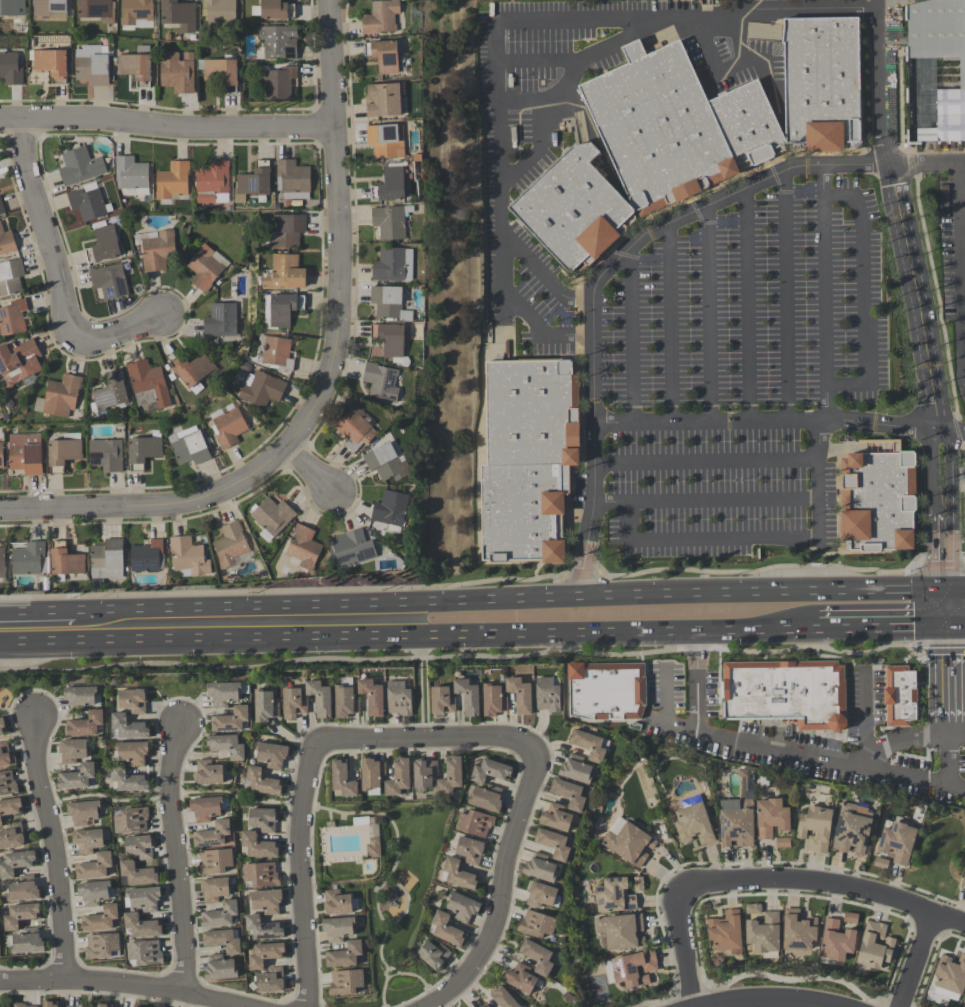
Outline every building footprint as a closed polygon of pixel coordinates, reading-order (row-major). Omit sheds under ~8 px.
[(24,15),(0,15),(0,0),(25,0),(24,15)] [(33,17),(33,0),(66,0),(66,18),(33,17)] [(77,17),(77,0),(111,0),(111,2),(114,2),(114,24),(99,24),(100,17),(77,17)] [(120,17),(120,0),(152,0),(152,28),(134,28),(134,30),(121,30),(121,25),(119,25),(119,17),(120,17)] [(160,2),(160,0),(177,0),(177,3),(195,3),(195,33),(178,33),(178,28),(163,28),(163,24),(161,24),(161,2),(160,2)] [(201,16),(201,0),(235,0),(235,24),(206,24),(206,16),(201,16)] [(260,6),(260,0),(280,0),(280,2),(287,2),(287,3),(294,3),(294,18),(287,18),(287,19),(282,19),(282,18),(260,18),(260,16),(251,16),(251,6),(260,6)] [(370,1),(390,0),(399,0),(399,14),(394,14),(395,24),(396,24),(396,31),(378,32),(378,34),(363,35),(361,15),(371,15),(370,1)] [(908,9),(909,143),(964,144),(964,0),(935,0),(908,9)] [(790,150),(826,151),(865,151),(861,20),(786,21),(784,38),(784,44),(786,141),(790,150)] [(746,38),(771,38),(771,29),(778,29),(778,24),(746,23),(746,38)] [(296,60),(264,60),(264,59),(256,59),(256,51),(262,51),(262,40),(259,40),(258,31),(260,31),(260,26),(296,26),(296,37),(289,37),(289,40),(296,40),(296,60)] [(378,75),(377,57),(371,57),(370,56),(364,57),(363,42),(370,42),(370,40),(375,40),(375,41),(396,40),(397,73),(383,74),(383,75),(378,75)] [(637,211),(645,219),(690,199),(741,175),(737,165),(708,102),(680,40),(646,55),(639,40),(622,48),(629,63),(579,86),(631,206),(637,211)] [(75,81),(75,49),(81,49),(81,45),(100,45),(100,46),(107,46),(107,52),(112,52),(112,56),(108,56),(108,86),(90,86),(90,81),(75,81)] [(116,75),(116,70),(117,70),(117,54),(136,54),(136,45),(149,45),(149,54),(150,54),(150,80),(149,80),(149,88),(136,88),(136,80),(134,80),(134,75),(116,75)] [(3,78),(0,78),(0,49),(6,49),(6,52),(17,52),(17,68),(22,68),(22,85),(3,85),(3,78)] [(51,84),(51,76),(50,76),(50,70),(41,70),(41,72),(34,72),(34,71),(32,71),(32,66),(33,66),(33,59),(28,59),(28,50),(66,50),(66,71),(67,71),(67,76),(65,76),(65,84),(51,84)] [(194,94),(173,94),(173,87),(160,87),(160,52),(178,52),(178,61),(183,61),(183,52),(193,52),(193,89),(194,89),(194,94)] [(236,59),(237,79),(238,85),(236,85),(236,93),(221,94),(221,86),(220,86),(220,79),(203,80),(203,75),(204,75),(203,60),(236,59)] [(264,99),(264,70),(281,70),(281,66),(297,66),(297,79),(291,79),(291,99),(264,99)] [(737,165),(749,161),(752,167),(764,162),(778,157),(774,150),(790,150),(786,141),(758,79),(708,102),(737,165)] [(366,117),(364,96),(367,95),(366,84),(399,82),(401,115),(366,117)] [(372,143),(367,144),(365,126),(397,124),(397,125),(402,125),(405,157),(374,159),(372,143)] [(637,211),(631,206),(590,162),(600,153),(591,144),(576,145),(509,207),(573,276),(584,263),(591,268),(600,258),(602,260),(613,249),(626,236),(627,231),(639,218),(634,215),(637,211)] [(107,173),(64,187),(58,168),(64,166),(60,153),(85,145),(89,159),(101,156),(107,173)] [(117,189),(115,178),(115,156),(134,156),(134,163),(148,163),(148,195),(134,195),(134,189),(117,189)] [(245,203),(234,203),(234,188),(236,188),(236,174),(253,174),(253,167),(255,167),(255,160),(269,160),(269,168),(270,193),(245,194),(245,203)] [(309,199),(283,199),(283,193),(281,193),(281,191),(276,191),(276,160),(295,160),(295,166),(309,166),(309,192),(309,199)] [(188,200),(171,200),(171,204),(160,204),(160,200),(155,200),(155,192),(156,192),(156,171),(169,171),(169,161),(189,161),(189,176),(188,176),(188,200)] [(228,161),(229,203),(196,203),(196,168),(206,168),(206,161),(228,161)] [(378,200),(371,200),(370,186),(377,186),(377,184),(383,184),(383,181),(382,181),(382,175),(383,175),(382,167),(403,166),(404,199),(378,200)] [(72,212),(66,193),(70,191),(70,192),(82,188),(83,192),(98,187),(107,215),(83,223),(78,210),(72,212)] [(371,208),(384,208),(384,206),(413,206),(413,213),(404,213),(405,240),(379,240),(379,226),(371,226),(371,208)] [(305,214),(305,233),(299,233),(299,247),(269,247),(269,238),(273,238),(273,214),(305,214)] [(17,250),(0,255),(0,221),(4,233),(11,231),(17,250)] [(87,262),(84,249),(91,247),(91,246),(97,245),(93,228),(113,224),(120,256),(95,262),(94,261),(87,262)] [(165,260),(165,270),(143,272),(142,259),(143,259),(142,247),(135,247),(131,235),(147,233),(148,237),(158,237),(157,231),(173,229),(175,259),(165,260)] [(190,281),(196,274),(186,265),(200,248),(199,248),(203,243),(214,252),(211,256),(219,264),(220,262),(225,267),(211,284),(212,285),(204,293),(190,281)] [(412,280),(371,280),(371,260),(379,260),(379,248),(405,248),(405,249),(412,249),(412,280)] [(305,288),(280,287),(280,289),(260,289),(261,274),(272,274),(272,254),(298,254),(298,268),(305,268),(305,288)] [(22,292),(0,297),(0,263),(20,258),(25,276),(19,277),(22,292)] [(88,270),(93,268),(93,269),(121,263),(129,294),(104,300),(100,287),(93,289),(88,270)] [(402,287),(401,311),(412,311),(412,322),(404,321),(404,319),(395,319),(395,321),(384,320),(385,318),(375,318),(376,304),(369,303),(370,286),(402,287)] [(304,296),(304,310),(296,310),(296,311),(290,311),(290,328),(277,328),(277,330),(264,329),(264,320),(270,321),(270,294),(292,295),(292,294),(297,294),(297,296),(304,296)] [(26,331),(0,337),(0,308),(10,306),(9,302),(24,298),(27,311),(22,312),(26,331)] [(236,303),(236,336),(203,337),(202,317),(210,317),(209,304),(236,303)] [(403,324),(402,366),(392,364),(392,358),(387,358),(387,359),(383,359),(383,339),(370,339),(370,325),(377,325),(377,324),(403,324)] [(292,371),(268,368),(268,367),(262,366),(262,364),(256,363),(259,336),(291,339),(289,350),(288,359),(294,360),(292,371)] [(5,382),(0,373),(0,346),(6,343),(7,346),(13,343),(15,346),(32,338),(42,356),(36,359),(42,370),(34,374),(36,379),(34,380),(34,381),(27,385),(27,383),(24,385),(21,380),(12,384),(12,387),(9,388),(6,387),(4,385),(5,382)] [(168,363),(180,353),(188,364),(202,353),(206,357),(205,358),(214,368),(198,382),(203,388),(194,395),(175,372),(174,373),(171,369),(172,368),(168,363)] [(171,407),(157,411),(155,402),(137,407),(129,377),(128,377),(125,365),(146,359),(149,369),(160,366),(171,407)] [(369,397),(371,383),(361,381),(365,361),(377,364),(377,366),(399,370),(397,376),(396,376),(394,387),(399,388),(396,403),(389,402),(389,401),(369,397)] [(488,366),(568,361),(576,364),(580,365),(585,464),(573,466),(573,493),(567,495),(570,513),(564,514),(564,541),(568,540),(570,562),(547,563),(483,562),(481,466),(489,465),(488,366)] [(121,368),(124,381),(123,381),(128,402),(124,403),(125,407),(117,409),(116,405),(105,408),(106,414),(98,416),(91,412),(89,404),(94,402),(93,396),(92,397),(90,391),(107,387),(104,373),(121,368)] [(287,383),(278,403),(268,399),(264,409),(237,397),(248,373),(253,375),(255,370),(275,379),(276,378),(287,383)] [(48,381),(61,383),(63,374),(82,377),(80,389),(78,389),(74,411),(69,410),(67,418),(33,412),(36,398),(44,399),(48,381)] [(222,450),(210,426),(213,425),(211,420),(237,407),(248,430),(236,436),(239,442),(222,450)] [(353,454),(343,445),(347,440),(333,428),(350,408),(371,427),(377,433),(365,446),(363,443),(353,454)] [(211,459),(194,466),(192,460),(179,466),(167,437),(195,426),(197,431),(199,430),(211,459)] [(130,472),(129,464),(128,464),(128,460),(128,438),(151,438),(151,430),(160,430),(160,438),(161,438),(161,452),(162,452),(162,457),(144,458),(144,464),(143,464),(143,471),(130,472)] [(49,474),(49,467),(48,440),(63,440),(63,433),(80,433),(80,440),(81,440),(81,455),(82,455),(82,459),(65,460),(65,467),(63,467),(63,474),(49,474)] [(8,435),(40,434),(42,475),(24,476),(23,470),(9,471),(8,435)] [(122,472),(102,472),(102,466),(88,467),(88,440),(121,440),(122,472)] [(361,456),(389,441),(400,462),(405,459),(409,468),(407,469),(409,474),(394,482),(391,477),(382,482),(375,469),(370,471),(361,456)] [(841,458),(849,458),(852,453),(916,452),(918,555),(843,556),(841,458)] [(370,521),(373,502),(381,504),(383,490),(408,495),(403,520),(405,520),(403,527),(401,526),(400,535),(387,532),(388,525),(370,521)] [(297,515),(294,518),(293,517),(268,543),(258,534),(263,529),(249,516),(250,514),(248,512),(251,510),(250,509),(254,504),(257,507),(267,497),(276,505),(281,500),(297,515)] [(219,528),(237,520),(242,531),(240,531),(250,552),(234,559),(236,562),(234,563),(235,566),(226,570),(225,567),(222,569),(219,563),(221,562),(211,543),(223,537),(219,528)] [(315,532),(311,540),(323,546),(313,566),(314,566),(312,572),(308,571),(306,574),(300,571),(302,567),(299,566),(298,568),(287,563),(290,558),(284,555),(285,554),(281,552),(287,540),(290,541),(293,534),(292,534),(297,523),(315,532)] [(377,557),(332,571),(329,560),(329,547),(332,546),(329,538),(361,528),(366,542),(372,540),(377,557)] [(180,577),(179,570),(172,571),(169,538),(190,536),(191,546),(202,545),(203,560),(210,560),(211,574),(205,575),(205,576),(191,577),(191,576),(180,577)] [(122,578),(90,579),(90,546),(104,546),(104,539),(122,538),(122,578)] [(162,539),(163,555),(159,555),(159,571),(158,571),(158,573),(147,574),(147,572),(140,572),(140,574),(134,574),(134,572),(130,572),(130,546),(150,546),(150,539),(162,539)] [(12,575),(11,549),(26,549),(25,542),(44,541),(44,557),(48,557),(48,573),(40,573),(40,574),(12,575)] [(51,575),(51,549),(52,549),(52,541),(65,541),(66,548),(67,548),(67,555),(85,555),(85,560),(84,560),(84,574),(64,574),(64,582),(56,582),(55,575),(51,575)] [(726,720),(799,719),(799,732),(832,731),(835,732),(840,733),(848,725),(848,720),(845,717),(847,667),(840,667),(839,661),(727,663),(726,680),(726,720)] [(570,716),(593,721),(610,721),(609,664),(587,665),(567,664),(570,716)] [(886,666),(909,665),(910,671),(917,671),(918,721),(912,721),(912,726),(887,726),(886,685),(886,666)] [(516,716),(516,692),(505,693),(505,678),(521,678),(521,684),(530,684),(531,716),(516,716)] [(536,678),(553,678),(553,686),(560,686),(560,713),(550,713),(550,712),(547,712),(547,710),(536,710),(536,678)] [(382,685),(383,717),(373,717),(373,716),(368,716),(367,694),(357,694),(357,680),(373,679),(373,686),(382,685)] [(453,694),(453,680),(469,679),(469,686),(478,685),(479,717),(464,717),(463,694),(453,694)] [(305,696),(305,681),(320,681),(320,687),(330,687),(331,718),(315,719),(315,695),(305,696)] [(387,714),(387,682),(404,681),(404,690),(411,689),(411,716),(402,716),(402,715),(399,716),(399,714),(387,714)] [(207,684),(248,682),(248,694),(238,694),(238,701),(227,702),(228,707),(213,708),(212,702),(211,697),(207,697),(207,684)] [(483,718),(483,684),(491,684),(491,686),(501,686),(501,697),(507,697),(507,712),(496,712),(496,717),(483,718)] [(348,714),(348,719),(335,719),(334,685),(343,685),(343,688),(353,687),(353,699),(359,699),(359,714),(348,714)] [(100,707),(94,707),(94,706),(68,706),(68,701),(63,701),(63,688),(100,687),(100,707)] [(431,714),(431,687),(449,687),(449,698),(455,698),(455,713),(443,713),(443,716),(434,716),(434,714),(431,714)] [(255,723),(254,689),(262,689),(262,692),(272,692),(272,703),(279,702),(279,718),(267,718),(267,723),(255,723)] [(282,689),(301,689),(301,700),(307,700),(307,715),(295,715),(296,720),(283,720),(282,689)] [(118,709),(118,691),(145,690),(145,693),(147,693),(147,702),(145,702),(145,714),(130,715),(130,709),(118,709)] [(233,716),(233,705),(247,705),(247,721),(241,721),(241,731),(210,732),(210,716),(233,716)] [(66,736),(65,726),(66,726),(66,721),(88,720),(87,710),(102,710),(102,725),(96,725),(97,735),(66,736)] [(111,729),(111,713),(125,713),(126,723),(149,723),(149,738),(118,739),(118,729),(111,729)] [(601,765),(587,761),(591,751),(568,744),(573,729),(603,738),(600,748),(606,750),(601,765)] [(206,735),(237,735),(237,745),(243,745),(243,761),(229,761),(229,751),(206,751),(206,735)] [(86,740),(86,758),(76,759),(76,765),(61,765),(60,753),(58,753),(58,744),(59,744),(59,740),(86,740)] [(16,765),(0,768),(0,742),(7,741),(9,752),(14,752),(16,765)] [(118,761),(118,751),(115,751),(115,743),(149,742),(149,755),(144,755),(144,766),(129,767),(129,761),(118,761)] [(289,747),(287,760),(282,759),(281,771),(266,768),(266,763),(256,761),(257,751),(254,751),(256,742),(289,747)] [(592,767),(590,776),(592,777),(589,785),(558,775),(562,762),(566,764),(567,759),(568,759),(570,753),(583,757),(581,763),(592,767)] [(446,779),(446,757),(461,757),(461,787),(452,787),(452,794),(437,794),(436,779),(446,779)] [(374,762),(385,762),(385,777),(380,777),(380,788),(379,788),(379,795),(367,796),(367,791),(361,791),(361,759),(370,758),(370,759),(374,759),(374,762)] [(384,796),(384,781),(394,781),(393,759),(409,758),(409,789),(408,789),(408,795),(400,795),(400,796),(384,796)] [(513,768),(508,782),(486,775),(483,785),(469,780),(474,765),(480,767),(483,758),(513,768)] [(414,788),(413,761),(415,761),(415,760),(425,759),(425,761),(437,761),(438,776),(432,776),(432,788),(414,788)] [(196,785),(195,781),(194,782),(194,772),(196,772),(196,760),(211,760),(211,766),(222,765),(223,783),(196,785)] [(357,797),(341,797),(341,791),(332,791),(331,761),(346,761),(347,782),(357,782),(357,797)] [(94,762),(94,778),(87,778),(88,788),(57,789),(56,774),(79,773),(79,763),(94,762)] [(251,782),(245,781),(247,765),(262,767),(260,778),(282,781),(282,786),(282,787),(281,796),(249,792),(251,782)] [(110,766),(125,766),(125,776),(148,775),(148,791),(117,792),(117,782),(111,782),(110,766)] [(18,794),(0,797),(0,772),(11,770),(13,781),(15,781),(15,784),(16,784),(18,794)] [(739,807),(750,808),(751,788),(749,788),(749,777),(740,776),(739,807)] [(553,778),(583,788),(580,797),(586,798),(581,814),(567,809),(570,800),(548,792),(553,778)] [(502,789),(498,800),(503,802),(499,814),(467,804),(470,795),(472,796),(475,786),(486,790),(487,785),(502,789)] [(719,798),(739,798),(739,800),(745,800),(745,790),(752,790),(753,846),(736,847),(736,841),(730,841),(730,847),(720,847),(719,798)] [(699,794),(715,841),(700,846),(696,833),(694,834),(695,836),(691,837),(692,840),(681,844),(673,822),(677,821),(674,812),(683,809),(680,801),(699,794)] [(195,824),(194,812),(190,813),(189,800),(221,797),(222,805),(220,806),(220,816),(210,817),(210,822),(195,824)] [(2,826),(0,826),(0,801),(21,798),(23,807),(22,807),(23,813),(1,816),(2,826)] [(789,831),(777,832),(777,827),(772,827),(772,840),(757,840),(756,801),(767,801),(767,799),(781,799),(781,808),(789,808),(789,831)] [(99,801),(100,814),(97,814),(98,820),(91,820),(92,826),(73,827),(72,822),(71,816),(67,817),(66,804),(99,801)] [(542,811),(546,813),(550,802),(564,806),(562,812),(573,816),(567,833),(538,823),(542,811)] [(872,814),(871,819),(872,819),(863,856),(854,853),(855,847),(849,846),(848,852),(832,848),(834,841),(832,840),(841,802),(868,808),(867,812),(872,814)] [(814,832),(806,830),(805,840),(795,838),(799,814),(806,815),(807,806),(820,807),(820,809),(832,810),(826,854),(806,851),(808,836),(814,837),(814,832)] [(113,816),(121,816),(120,809),(147,807),(147,809),(148,809),(148,816),(147,816),(148,820),(146,820),(147,832),(114,834),(113,816)] [(249,809),(276,809),(276,814),(278,814),(278,821),(277,821),(277,823),(275,823),(274,834),(260,833),(260,828),(248,827),(249,809)] [(454,829),(459,813),(467,815),(469,810),(495,818),(493,826),(491,826),(490,829),(488,828),(485,838),(454,829)] [(193,848),(192,832),(215,831),(214,820),(228,819),(230,835),(224,835),(225,845),(193,848)] [(626,821),(657,842),(652,850),(646,847),(643,852),(648,855),(639,869),(600,843),(608,830),(616,836),(626,821)] [(906,867),(891,863),(894,854),(888,853),(888,854),(876,851),(883,828),(890,830),(892,821),(907,825),(906,826),(917,829),(906,867)] [(25,846),(0,850),(0,831),(6,830),(5,824),(20,822),(22,833),(25,833),(26,842),(25,842),(25,846)] [(570,849),(565,864),(552,859),(555,849),(533,842),(537,828),(567,837),(564,847),(570,849)] [(102,829),(103,848),(93,849),(93,854),(78,856),(77,844),(72,845),(71,832),(102,829)] [(241,831),(256,832),(256,842),(279,842),(279,858),(247,857),(247,847),(241,847),(241,831)] [(152,835),(152,838),(153,838),(153,840),(154,840),(154,846),(153,846),(153,848),(152,848),(153,860),(138,861),(137,856),(126,856),(124,837),(152,835)] [(485,844),(484,847),(486,848),(483,856),(481,856),(477,867),(463,863),(465,857),(454,854),(459,836),(485,844)] [(380,857),(366,858),(365,845),(369,844),(369,839),(379,838),(380,857)] [(775,839),(776,848),(790,848),(789,838),(775,839)] [(231,849),(233,867),(224,867),(225,874),(199,876),(198,863),(200,862),(199,851),(231,849)] [(14,878),(0,879),(0,864),(5,863),(4,853),(34,851),(35,860),(36,859),(36,866),(13,868),(14,878)] [(111,851),(112,867),(106,868),(106,877),(75,880),(74,865),(97,863),(96,852),(111,851)] [(557,865),(553,875),(556,876),(553,884),(522,873),(525,865),(526,865),(527,862),(530,862),(534,851),(547,856),(546,862),(557,865)] [(479,877),(477,882),(478,882),(475,891),(445,882),(448,873),(442,872),(447,856),(460,861),(457,870),(479,877)] [(889,861),(875,857),(872,866),(886,870),(889,861)] [(135,870),(158,868),(159,883),(128,886),(127,876),(120,877),(119,861),(134,860),(135,870)] [(279,886),(252,887),(252,881),(243,882),(242,865),(274,863),(275,873),(277,873),(277,877),(279,876),(279,886)] [(8,883),(19,882),(18,876),(34,875),(35,887),(39,886),(40,899),(7,902),(6,893),(9,893),(8,883)] [(627,877),(628,889),(626,889),(627,895),(635,895),(636,910),(597,912),(596,902),(595,902),(594,887),(603,886),(603,879),(627,877)] [(633,878),(634,892),(643,891),(642,877),(633,878)] [(227,878),(229,896),(218,897),(218,903),(204,904),(203,892),(200,892),(199,883),(201,882),(201,880),(227,878)] [(110,881),(110,890),(108,890),(109,900),(98,901),(99,907),(84,908),(83,902),(82,897),(78,897),(77,884),(110,881)] [(558,890),(552,907),(541,904),(539,909),(525,905),(529,893),(527,892),(530,884),(531,884),(532,881),(558,890)] [(157,912),(142,913),(142,908),(130,908),(130,907),(125,908),(124,898),(127,898),(126,890),(159,887),(160,900),(156,901),(157,912)] [(279,915),(263,916),(263,910),(252,911),(251,901),(249,901),(248,892),(282,890),(283,903),(278,903),(279,915)] [(324,891),(339,890),(339,895),(350,895),(352,914),(325,915),(325,911),(323,912),(323,903),(325,903),(324,891)] [(446,908),(450,900),(447,899),(451,891),(481,904),(476,916),(472,914),(468,924),(453,918),(456,913),(446,908)] [(236,900),(237,916),(231,916),(232,926),(201,928),(199,913),(222,911),(222,901),(236,900)] [(40,904),(41,913),(40,913),(40,919),(18,921),(18,931),(4,932),(3,916),(9,916),(9,906),(40,904)] [(117,904),(118,919),(112,920),(113,929),(82,932),(81,922),(82,922),(81,917),(103,915),(102,905),(117,904)] [(745,905),(760,904),(760,914),(745,914),(745,905)] [(739,909),(741,949),(712,951),(712,941),(708,941),(706,920),(717,919),(717,920),(724,920),(724,911),(739,909)] [(817,918),(816,940),(812,940),(812,951),(782,950),(783,909),(799,909),(799,920),(806,921),(806,918),(817,918)] [(467,934),(460,948),(432,935),(436,927),(430,924),(437,910),(450,916),(446,925),(467,934)] [(544,934),(542,939),(516,931),(519,922),(521,922),(521,920),(523,920),(526,910),(557,920),(552,936),(544,934)] [(163,936),(131,938),(131,929),(124,929),(123,914),(138,912),(139,922),(162,920),(163,936)] [(745,944),(745,920),(755,920),(755,922),(763,921),(763,912),(778,912),(779,952),(777,952),(777,959),(766,959),(766,953),(753,954),(753,944),(745,944)] [(844,913),(843,922),(857,924),(858,915),(844,913)] [(642,914),(643,931),(635,932),(636,937),(644,937),(645,947),(606,951),(605,933),(596,933),(594,918),(642,914)] [(253,940),(252,931),(246,931),(245,916),(259,915),(260,924),(283,923),(284,938),(253,940)] [(355,926),(352,926),(353,936),(342,937),(343,943),(327,944),(327,932),(322,932),(322,919),(354,917),(355,926)] [(819,957),(825,918),(840,921),(838,933),(844,934),(844,929),(856,931),(853,954),(845,953),(844,962),(830,960),(830,959),(819,957)] [(855,963),(866,920),(886,925),(883,940),(877,939),(876,944),(883,946),(886,937),(896,939),(892,952),(891,952),(888,963),(881,962),(879,971),(867,967),(867,966),(855,963)] [(11,954),(10,945),(13,945),(12,935),(23,934),(23,928),(38,927),(39,939),(43,938),(44,952),(11,954)] [(202,948),(201,932),(233,930),(233,931),(237,930),(238,939),(239,939),(240,955),(226,956),(225,946),(202,948)] [(86,936),(118,934),(119,951),(111,952),(111,958),(85,960),(84,947),(87,947),(86,936)] [(517,952),(525,938),(553,953),(548,962),(554,965),(546,979),(533,971),(538,963),(517,952)] [(361,940),(362,956),(356,956),(357,966),(325,968),(324,953),(347,951),(346,941),(361,940)] [(451,953),(444,962),(445,963),(444,964),(445,965),(441,970),(440,969),(437,972),(415,955),(427,940),(436,948),(440,943),(451,953)] [(128,961),(126,943),(158,941),(159,951),(161,951),(161,954),(162,954),(163,964),(137,966),(134,966),(132,966),(131,966),(130,964),(129,963),(129,961),(128,961)] [(285,959),(263,960),(263,970),(249,971),(248,955),(254,955),(253,945),(285,943),(285,952),(284,952),(285,959)] [(653,950),(658,970),(643,973),(641,968),(636,969),(638,977),(648,975),(650,984),(625,990),(624,982),(615,984),(614,983),(608,984),(604,962),(611,961),(610,959),(653,950)] [(960,953),(964,955),(964,984),(961,996),(934,986),(937,977),(933,975),(940,954),(951,958),(951,959),(957,961),(960,953)] [(207,962),(208,962),(207,956),(222,955),(223,960),(233,959),(234,970),(237,969),(237,978),(204,981),(203,968),(207,967),(207,962)] [(502,981),(508,969),(513,972),(518,962),(531,969),(528,974),(538,979),(530,995),(502,981)] [(285,992),(257,993),(256,975),(267,974),(267,968),(282,968),(283,979),(285,979),(286,988),(284,988),(285,992)] [(328,996),(328,986),(330,986),(329,983),(331,983),(331,972),(362,970),(364,988),(355,988),(356,994),(328,996)] [(500,985),(520,1006),(500,1006),(489,995),(500,985)]
